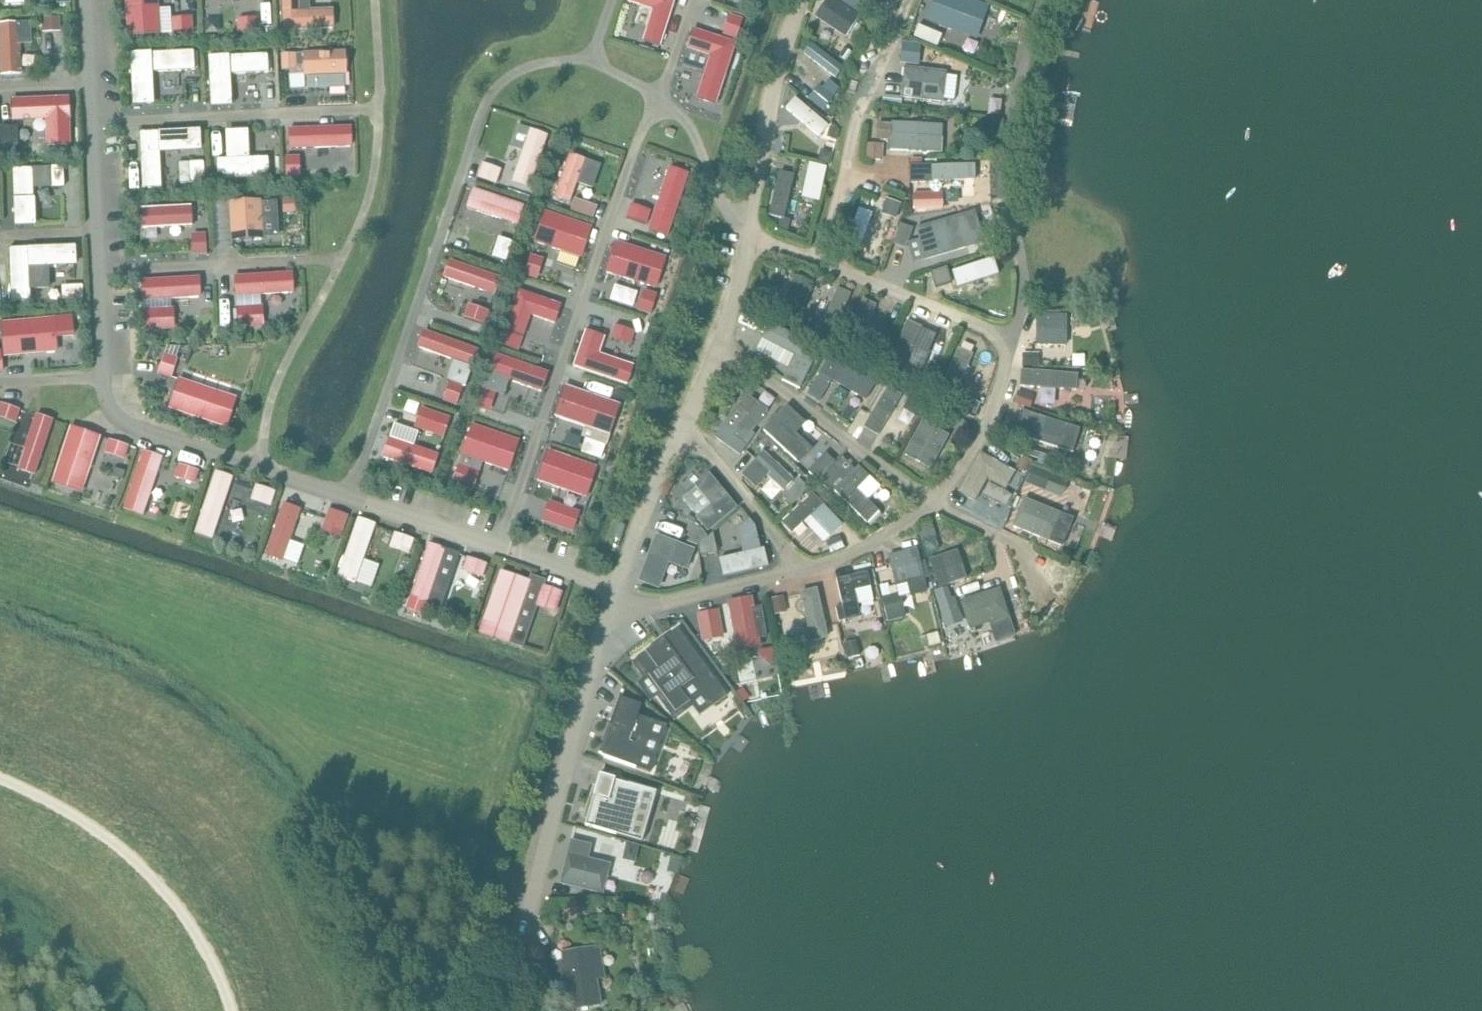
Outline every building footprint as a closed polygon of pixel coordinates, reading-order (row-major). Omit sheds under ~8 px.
[(128,36),(162,34),(160,9),(159,0),(126,0),(128,36)] [(282,31),(335,29),(334,9),(311,10),(300,10),(300,0),(281,0),(282,31)] [(627,2),(640,6),(652,9),(646,28),(642,41),(661,46),(675,0),(628,0),(627,2)] [(815,17),(846,39),(860,17),(836,1),(835,0),(827,0),(815,17)] [(926,21),(969,37),(974,23),(982,26),(986,16),(989,7),(970,0),(933,0),(926,21)] [(729,14),(722,35),(737,40),(743,19),(729,14)] [(60,17),(42,18),(42,33),(61,32),(60,17)] [(259,18),(236,19),(237,33),(259,32),(259,18)] [(0,24),(0,59),(1,76),(23,75),(21,45),(17,45),(16,23),(0,24)] [(918,25),(913,36),(938,47),(942,35),(918,25)] [(693,31),(687,48),(710,56),(697,98),(714,104),(733,44),(693,31)] [(902,42),(899,63),(920,65),(922,44),(902,42)] [(812,44),(805,53),(835,78),(843,69),(812,44)] [(845,48),(839,56),(848,62),(853,53),(845,48)] [(194,51),(131,54),(133,105),(154,104),(152,72),(195,70),(194,51)] [(347,51),(303,53),(304,76),(307,76),(345,75),(347,75),(347,51)] [(296,53),(281,54),(282,71),(297,70),(296,53)] [(230,55),(208,56),(211,108),(233,106),(231,74),(269,73),(268,54),(230,56),(230,55)] [(901,97),(901,98),(902,98),(942,104),(946,72),(905,67),(901,97)] [(819,85),(808,99),(823,111),(834,97),(819,85)] [(70,97),(11,98),(12,121),(45,120),(46,146),(72,146),(70,97)] [(894,97),(893,104),(901,105),(902,98),(901,98),(901,97),(894,97)] [(786,110),(819,137),(828,127),(795,100),(786,110)] [(877,123),(876,140),(891,141),(892,124),(877,123)] [(891,141),(891,150),(941,153),(942,125),(892,123),(892,124),(891,141)] [(0,127),(0,154),(19,153),(18,126),(0,127)] [(352,126),(289,129),(289,150),(353,148),(352,126)] [(829,127),(826,137),(838,140),(840,130),(829,127)] [(201,129),(140,132),(143,189),(162,188),(160,153),(202,151),(201,129)] [(227,159),(217,159),(218,179),(270,177),(270,157),(250,158),(249,130),(226,131),(227,159)] [(523,152),(512,182),(530,189),(549,136),(531,130),(523,152)] [(867,143),(866,159),(882,161),(884,144),(867,143)] [(821,149),(817,161),(829,165),(833,153),(821,149)] [(562,176),(554,197),(570,203),(577,184),(593,189),(602,165),(586,160),(570,154),(562,176)] [(300,156),(285,157),(286,178),(301,177),(300,156)] [(482,163),(477,178),(496,185),(502,170),(482,163)] [(809,163),(804,182),(823,186),(827,167),(809,163)] [(910,165),(909,165),(910,183),(927,183),(926,165),(922,165),(910,165)] [(931,166),(931,180),(975,179),(975,165),(931,166)] [(669,167),(648,231),(649,231),(668,238),(689,174),(669,167)] [(33,168),(13,169),(15,227),(37,226),(36,198),(34,198),(34,189),(33,168)] [(779,172),(769,216),(784,219),(794,176),(779,172)] [(466,208),(466,209),(518,226),(525,206),(473,189),(466,208)] [(943,192),(913,193),(913,210),(943,209),(943,192)] [(295,198),(283,199),(284,214),(296,213),(295,198)] [(887,198),(881,215),(896,220),(901,204),(887,198)] [(262,200),(229,202),(231,242),(264,240),(264,238),(262,202),(262,200)] [(631,204),(626,218),(646,225),(651,212),(631,204)] [(192,205),(140,208),(141,230),(194,227),(192,205)] [(846,248),(860,252),(873,213),(859,209),(846,248)] [(909,243),(908,243),(908,245),(913,264),(925,260),(925,261),(985,244),(975,211),(915,228),(919,240),(909,243)] [(545,212),(535,243),(584,259),(594,228),(545,212)] [(499,237),(492,257),(506,261),(513,241),(499,237)] [(615,241),(605,273),(657,290),(667,258),(615,241)] [(77,246),(10,248),(12,301),(31,300),(30,290),(29,268),(50,267),(78,266),(77,246)] [(531,255),(524,275),(537,280),(544,259),(531,255)] [(957,288),(999,274),(994,259),(952,272),(957,288)] [(449,260),(443,278),(495,296),(501,278),(449,260)] [(947,266),(930,272),(936,288),(953,283),(947,266)] [(290,274),(235,277),(236,297),(291,294),(290,274)] [(201,277),(141,280),(142,301),(145,301),(172,300),(202,298),(201,277)] [(794,277),(781,314),(796,319),(809,282),(794,277)] [(83,285),(62,286),(63,301),(84,300),(83,285)] [(518,289),(504,330),(524,337),(532,316),(556,324),(563,305),(518,289)] [(837,289),(820,328),(834,334),(851,295),(837,289)] [(752,293),(748,305),(760,309),(764,297),(752,293)] [(862,300),(844,342),(858,348),(876,306),(862,300)] [(469,304),(464,318),(485,325),(489,311),(469,304)] [(252,306),(237,307),(239,329),(253,328),(252,306)] [(160,309),(145,309),(146,331),(161,330),(160,309)] [(1067,317),(1036,316),(1035,346),(1066,346),(1067,317)] [(55,318),(1,323),(2,351),(3,358),(58,353),(57,339),(55,318)] [(907,322),(889,364),(903,371),(921,328),(907,322)] [(770,323),(762,339),(795,356),(788,369),(782,380),(799,389),(813,363),(810,362),(817,348),(794,335),(770,323)] [(586,329),(573,367),(628,386),(635,366),(601,354),(607,336),(586,329)] [(822,329),(818,337),(827,342),(831,334),(822,329)] [(424,330),(417,348),(453,360),(473,367),(479,350),(424,330)] [(875,345),(869,358),(880,363),(886,350),(875,345)] [(958,349),(939,391),(954,397),(972,355),(958,349)] [(1022,353),(1022,367),(1039,367),(1039,353),(1022,353)] [(164,354),(158,374),(172,379),(178,358),(177,358),(165,354),(164,354)] [(495,354),(489,373),(510,380),(510,382),(542,393),(549,373),(495,354)] [(831,354),(808,395),(819,402),(832,381),(849,391),(865,400),(877,381),(875,380),(868,376),(843,361),(831,354)] [(931,367),(920,373),(926,385),(937,379),(931,367)] [(1076,390),(1077,375),(1021,372),(1020,387),(1076,390)] [(179,378),(168,409),(228,429),(238,397),(179,378)] [(450,381),(442,401),(457,406),(464,386),(450,381)] [(566,387),(556,417),(585,427),(611,436),(612,436),(622,406),(566,387)] [(878,437),(901,396),(888,388),(864,429),(878,437)] [(1018,391),(1014,404),(1020,406),(1030,409),(1034,396),(1018,391)] [(972,393),(963,413),(978,419),(986,399),(972,393)] [(912,394),(903,408),(917,417),(926,403),(912,394)] [(738,406),(714,438),(740,456),(755,435),(751,432),(767,410),(756,402),(747,395),(738,407),(738,406)] [(0,405),(0,418),(16,424),(21,410),(1,403),(0,405)] [(787,405),(763,431),(799,464),(813,449),(797,434),(806,423),(787,405)] [(848,405),(840,417),(849,422),(856,410),(848,405)] [(421,408),(414,428),(430,434),(444,438),(451,418),(437,413),(421,408)] [(930,408),(924,420),(938,427),(945,415),(930,408)] [(1022,411),(1015,434),(1073,453),(1080,429),(1022,411)] [(18,468),(17,471),(35,477),(54,421),(36,415),(25,449),(18,468)] [(904,455),(931,470),(948,436),(922,422),(904,455)] [(472,424),(461,455),(462,455),(483,463),(510,472),(521,441),(472,424)] [(71,427),(52,484),(83,494),(102,437),(71,427)] [(389,438),(382,458),(432,475),(439,455),(389,438)] [(109,439),(104,453),(125,460),(130,446),(109,439)] [(548,449),(536,481),(587,499),(599,467),(548,449)] [(144,451),(124,510),(144,517),(164,458),(144,451)] [(753,464),(742,476),(756,488),(767,476),(784,492),(795,480),(764,452),(753,464)] [(826,453),(808,472),(819,482),(837,464),(826,453)] [(981,455),(960,492),(975,500),(981,489),(987,478),(1005,488),(1013,473),(981,455)] [(1022,456),(1016,468),(1026,473),(1032,461),(1022,456)] [(837,464),(819,482),(832,494),(855,469),(843,457),(837,464)] [(179,464),(174,478),(195,485),(200,471),(179,464)] [(459,464),(452,485),(466,489),(474,492),(480,471),(472,469),(459,464)] [(1033,466),(1025,483),(1045,491),(1052,474),(1033,466)] [(859,468),(835,492),(867,524),(879,513),(857,491),(869,478),(859,468)] [(215,471),(194,534),(213,540),(234,477),(215,471)] [(709,474),(694,486),(710,506),(695,518),(708,533),(738,508),(738,507),(709,474)] [(796,482),(784,494),(794,503),(806,491),(796,482)] [(256,485),(251,501),(271,507),(276,492),(256,485)] [(813,494),(782,523),(792,533),(823,505),(813,494)] [(1062,515),(1023,498),(1011,526),(1050,543),(1062,515)] [(580,512),(547,501),(541,521),(574,531),(580,512)] [(283,503),(266,556),(283,562),(284,560),(290,541),(301,509),(283,503)] [(329,509),(323,526),(343,532),(349,515),(329,509)] [(358,518),(337,578),(355,585),(356,583),(364,560),(377,524),(358,518)] [(743,553),(719,559),(723,577),(769,567),(764,548),(761,549),(755,527),(750,519),(737,530),(743,553)] [(932,524),(918,528),(922,541),(936,537),(932,524)] [(656,537),(640,577),(660,585),(669,564),(686,571),(694,552),(656,537)] [(936,537),(924,541),(927,553),(940,550),(936,537)] [(430,543),(407,611),(424,617),(428,605),(441,609),(460,554),(430,543)] [(889,555),(897,587),(925,581),(917,549),(889,555)] [(958,551),(930,560),(938,588),(966,579),(958,551)] [(467,557),(462,571),(482,578),(487,564),(467,557)] [(561,592),(499,570),(477,632),(522,648),(537,606),(554,613),(561,592)] [(870,589),(867,573),(837,579),(842,607),(836,608),(839,623),(861,619),(856,591),(870,589)] [(800,593),(811,642),(829,638),(818,589),(800,593)] [(1000,589),(960,602),(969,630),(1009,617),(1000,589)] [(882,597),(887,622),(906,618),(902,596),(901,593),(898,593),(891,595),(882,597)] [(784,596),(771,599),(774,615),(787,612),(784,596)] [(753,597),(728,601),(730,611),(737,651),(762,647),(760,638),(767,637),(762,606),(755,607),(753,597)] [(951,599),(938,603),(945,628),(963,622),(956,598),(951,599)] [(721,625),(700,629),(703,644),(724,641),(721,625)] [(1009,625),(992,631),(996,644),(1013,638),(1009,625)] [(646,653),(632,663),(644,679),(637,684),(650,702),(657,697),(674,721),(693,708),(699,717),(728,696),(679,629),(665,639),(664,638),(645,652),(646,653)] [(856,640),(843,643),(847,659),(860,655),(856,640)] [(613,727),(602,756),(651,773),(668,726),(638,715),(642,705),(621,698),(611,727),(613,727)] [(600,775),(586,826),(642,842),(656,793),(614,781),(615,780),(600,775)] [(570,827),(567,841),(580,844),(584,830),(570,827)] [(610,841),(606,856),(622,860),(626,845),(610,841)] [(559,884),(604,895),(611,864),(567,854),(559,884)] [(654,897),(651,904),(658,907),(661,900),(654,897)] [(598,904),(585,906),(586,915),(599,914),(598,904)] [(600,946),(561,952),(562,960),(555,961),(558,980),(565,979),(567,993),(561,994),(563,1010),(574,1010),(602,1006),(598,979),(605,978),(600,946)]
